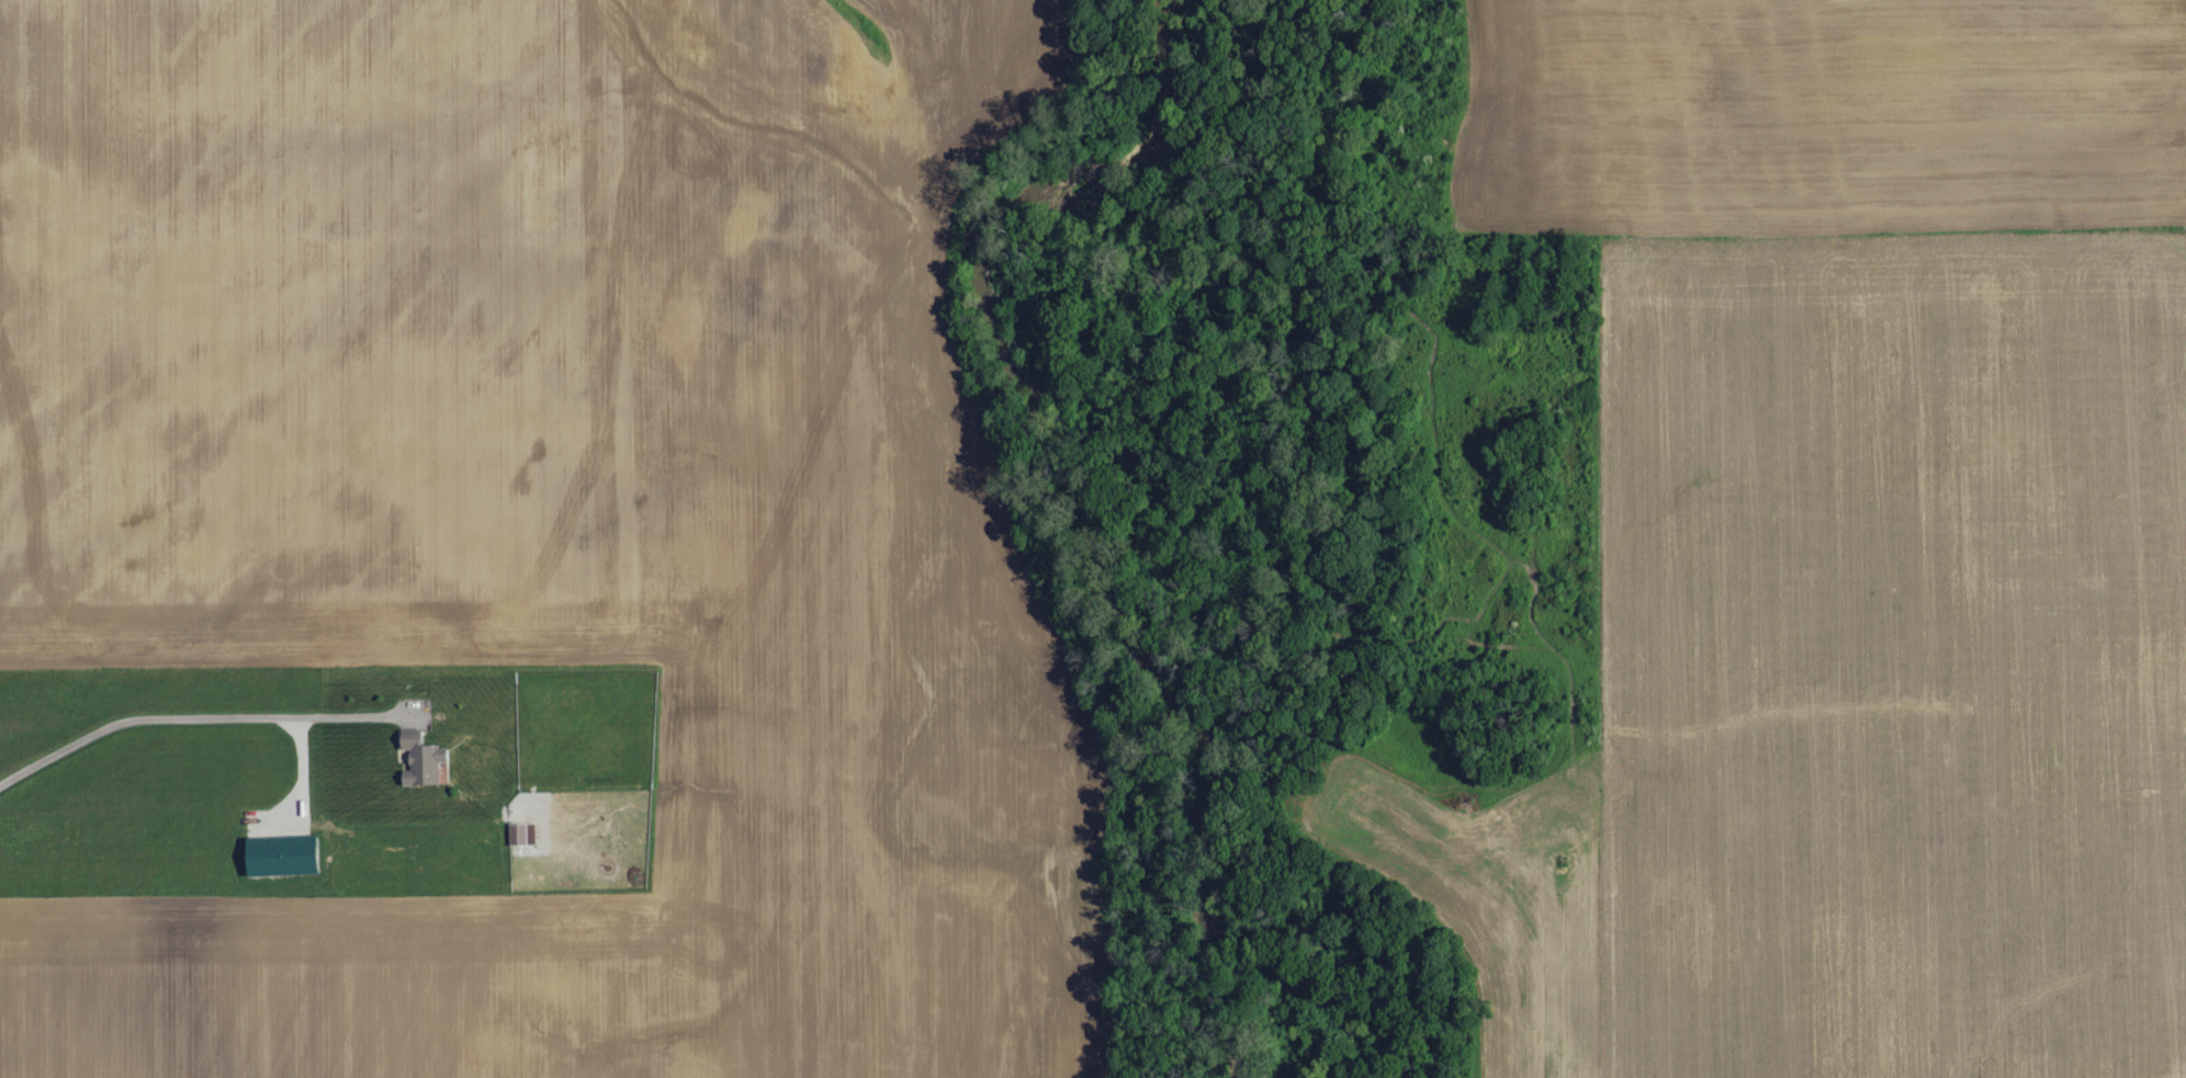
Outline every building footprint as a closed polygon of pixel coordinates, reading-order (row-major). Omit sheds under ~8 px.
[(403,787),(442,785),(441,764),(448,763),(448,747),(422,748),(421,730),(399,731),(400,753),(408,752),(409,771),(403,772),(403,787)] [(509,825),(509,846),(536,845),(535,825),(509,825)] [(246,839),(247,878),(318,877),(317,838),(246,839)]
